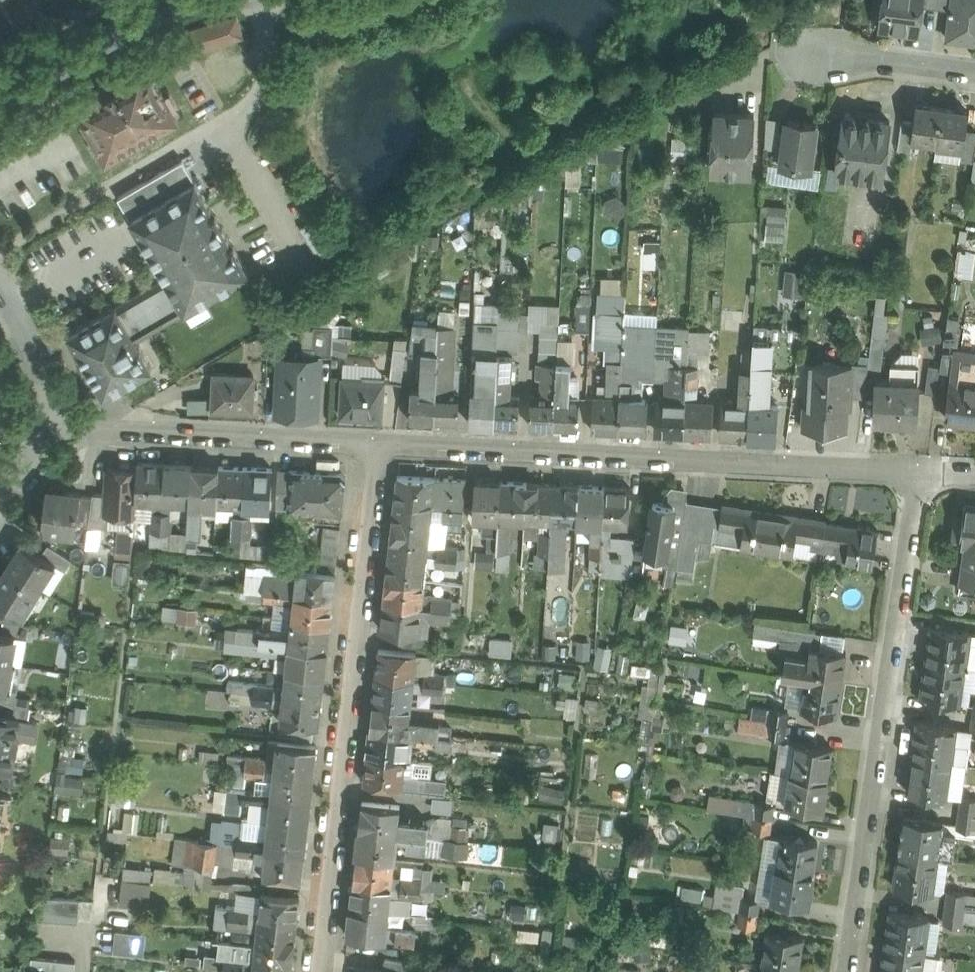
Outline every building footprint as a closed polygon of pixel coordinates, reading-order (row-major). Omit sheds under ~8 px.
[(879,23),(902,26),(901,30),(918,33),(922,3),(922,0),(883,0),(879,23)] [(950,7),(946,37),(963,39),(963,35),(974,37),(974,0),(951,0),(950,7)] [(237,14),(226,18),(232,39),(243,36),(237,14)] [(226,18),(215,21),(221,42),(232,39),(226,18)] [(215,21),(204,24),(210,45),(221,42),(215,21)] [(204,24),(193,27),(199,49),(210,45),(204,24)] [(193,27),(182,30),(188,52),(199,49),(193,27)] [(144,59),(71,101),(105,160),(178,117),(144,59)] [(942,106),(916,103),(913,121),(911,135),(913,135),(937,139),(942,106)] [(967,110),(942,106),(937,139),(936,142),(961,146),(963,146),(965,129),(967,110)] [(754,112),(714,110),(713,125),(715,125),(713,152),(712,152),(711,167),(751,170),(754,112)] [(889,119),(843,113),(836,169),(882,175),(889,119)] [(816,122),(787,118),(781,161),(810,165),(816,122)] [(913,121),(902,119),(898,147),(911,149),(913,135),(911,135),(913,121)] [(965,129),(963,146),(961,146),(960,157),(973,159),(974,143),(974,131),(965,129)] [(195,179),(182,157),(117,196),(129,217),(162,198),(195,179)] [(162,198),(190,245),(223,226),(215,213),(210,216),(206,209),(211,206),(195,179),(162,198)] [(190,245),(162,198),(129,217),(157,264),(190,245)] [(784,238),(784,203),(764,203),(763,237),(784,238)] [(190,245),(157,264),(164,276),(184,310),(249,272),(233,244),(228,247),(224,240),(229,237),(223,226),(190,245)] [(973,279),(974,251),(960,250),(958,278),(973,279)] [(600,274),(600,289),(619,290),(620,275),(600,274)] [(116,304),(135,338),(184,310),(164,276),(116,304)] [(593,344),(604,344),(604,352),(620,353),(620,291),(594,290),(593,344)] [(87,366),(135,338),(116,304),(67,332),(87,366)] [(590,306),(577,305),(576,330),(589,330),(590,306)] [(498,321),(476,320),(474,351),(497,352),(498,327),(498,321)] [(438,324),(413,322),(412,332),(430,334),(430,330),(438,330),(438,324)] [(450,325),(438,324),(438,330),(434,421),(458,422),(459,390),(449,389),(453,332),(450,332),(450,325)] [(333,326),(313,325),(312,354),(331,355),(333,326)] [(516,328),(498,327),(497,352),(511,353),(512,353),(515,353),(516,328)] [(688,329),(656,328),(653,378),(666,378),(667,365),(676,365),(686,366),(688,331),(688,329)] [(920,330),(921,340),(939,339),(939,328),(920,330)] [(959,330),(945,328),(940,366),(940,370),(951,372),(955,348),(957,348),(959,330)] [(559,330),(540,329),(538,356),(557,356),(559,330)] [(421,387),(411,387),(409,420),(433,421),(434,421),(438,330),(430,330),(430,334),(429,349),(423,349),(423,351),(421,387)] [(698,332),(688,331),(686,366),(687,366),(697,366),(698,352),(698,351),(697,351),(698,332)] [(430,334),(412,332),(410,350),(423,351),(423,349),(429,349),(430,334)] [(709,332),(698,332),(697,351),(698,351),(698,352),(709,352),(709,332)] [(135,338),(87,366),(103,394),(152,366),(135,338)] [(768,340),(753,338),(751,362),(767,363),(768,340)] [(884,347),(871,345),(868,364),(868,366),(881,368),(884,347)] [(406,349),(394,347),(389,379),(402,380),(406,349)] [(955,348),(951,372),(950,380),(951,380),(946,417),(974,421),(974,350),(957,348),(955,348)] [(497,352),(474,351),(472,375),(470,422),(494,423),(497,352)] [(511,353),(497,352),(494,423),(494,425),(517,426),(519,392),(509,392),(512,353),(511,353)] [(319,358),(280,356),(277,413),(316,414),(319,358)] [(557,356),(538,356),(537,373),(542,373),(541,394),(531,393),(530,425),(554,426),(557,363),(557,356)] [(851,363),(810,360),(808,403),(804,403),(803,428),(846,430),(847,405),(844,405),(844,395),(850,395),(851,363)] [(608,397),(593,396),(591,428),(618,430),(622,363),(610,362),(609,381),(608,381),(608,397)] [(767,363),(751,362),(751,369),(752,369),(748,436),(775,437),(776,405),(764,404),(767,363)] [(557,363),(554,426),(554,427),(578,428),(579,395),(570,395),(572,383),(571,382),(571,363),(557,363)] [(632,363),(622,363),(618,430),(644,431),(646,399),(630,398),(632,363)] [(868,364),(851,363),(850,395),(864,396),(868,366),(868,364)] [(918,364),(890,363),(890,380),(876,379),(874,420),(916,422),(918,391),(917,391),(918,364)] [(940,366),(928,364),(924,392),(936,393),(940,370),(940,366)] [(674,400),(658,399),(656,431),(683,433),(687,366),(686,366),(676,365),(674,400)] [(697,366),(687,366),(683,433),(709,434),(711,402),(696,401),(697,366)] [(739,403),(723,402),(721,435),(748,436),(752,369),(751,369),(741,368),(739,403)] [(254,374),(213,373),(212,409),(252,411),(254,374)] [(363,378),(342,376),(340,415),(381,418),(384,378),(383,378),(383,376),(363,375),(363,378)] [(165,462),(138,461),(138,469),(136,499),(154,500),(153,501),(153,510),(162,510),(165,462)] [(191,464),(165,462),(162,510),(171,511),(171,501),(189,502),(191,464)] [(218,465),(191,464),(189,502),(189,512),(198,512),(198,502),(216,503),(218,465)] [(245,467),(218,465),(216,503),(233,504),(233,514),(242,515),(245,467)] [(138,469),(108,467),(106,511),(135,513),(136,499),(138,469)] [(272,468),(245,467),(242,515),(251,515),(251,505),(270,506),(272,468)] [(341,472),(278,468),(276,506),(287,507),(342,510),(346,477),(345,477),(341,472)] [(466,479),(397,475),(394,500),(432,502),(432,506),(444,507),(444,506),(463,507),(466,479)] [(501,480),(475,479),(472,517),(482,517),(481,532),(488,533),(498,533),(498,528),(501,480)] [(527,482),(501,480),(498,528),(508,529),(509,519),(525,520),(527,482)] [(552,483),(527,482),(525,520),(541,520),(541,530),(550,531),(552,483)] [(578,484),(552,483),(550,531),(559,531),(560,521),(576,522),(578,484)] [(604,486),(578,484),(576,522),(592,523),(591,533),(601,534),(604,486)] [(630,487),(604,486),(601,534),(610,534),(611,527),(610,524),(628,525),(630,487)] [(80,492),(53,489),(50,509),(44,508),(42,525),(75,530),(76,522),(80,494),(80,492)] [(92,496),(80,494),(76,522),(88,524),(92,496)] [(721,505),(686,499),(685,505),(681,529),(676,566),(694,569),(698,538),(711,540),(716,508),(721,509),(721,505)] [(432,502),(394,500),(391,526),(430,528),(430,523),(431,513),(438,518),(443,519),(462,520),(463,507),(444,506),(444,507),(432,506),(432,502)] [(673,503),(653,501),(651,518),(648,517),(648,522),(650,523),(646,547),(666,550),(670,527),(673,503)] [(965,502),(962,516),(957,515),(955,526),(961,526),(959,541),(965,542),(960,578),(974,580),(974,504),(965,502)] [(685,505),(673,503),(670,527),(681,529),(685,505)] [(771,512),(721,505),(721,509),(719,523),(743,527),(740,544),(766,548),(771,512)] [(162,510),(153,510),(152,529),(151,530),(161,530),(162,510)] [(171,511),(162,510),(161,530),(167,531),(170,531),(172,511),(171,511)] [(198,512),(189,512),(188,531),(188,532),(197,532),(198,512)] [(813,519),(771,512),(766,548),(792,552),(795,535),(810,537),(813,519)] [(242,515),(233,514),(231,554),(240,555),(241,535),(242,515)] [(251,515),(242,515),(241,535),(251,535),(252,515),(251,515)] [(826,521),(813,519),(810,537),(809,547),(822,549),(824,539),(826,521)] [(877,528),(826,521),(824,539),(847,543),(845,560),(872,564),(877,528)] [(335,561),(338,524),(322,523),(319,560),(335,561)] [(430,528),(391,526),(389,552),(427,554),(437,555),(438,546),(428,545),(430,528)] [(152,529),(133,528),(132,543),(160,546),(161,535),(161,530),(151,530),(152,529)] [(508,529),(498,528),(498,533),(497,550),(507,551),(508,529)] [(541,530),(539,530),(538,552),(548,553),(550,531),(541,530)] [(188,531),(178,531),(175,543),(175,548),(187,549),(188,532),(188,531)] [(465,532),(455,531),(454,541),(465,542),(466,532),(465,532)] [(559,531),(550,531),(548,553),(547,567),(558,568),(559,531)] [(498,533),(488,533),(487,550),(497,550),(498,533)] [(41,553),(23,542),(8,565),(38,585),(40,586),(55,562),(41,554),(41,553)] [(72,559),(48,543),(41,553),(41,554),(55,562),(65,569),(72,559)] [(225,545),(214,544),(213,552),(224,553),(225,545)] [(262,546),(250,545),(250,555),(261,556),(262,546)] [(458,548),(438,545),(438,546),(437,555),(457,557),(458,548)] [(507,551),(497,550),(495,569),(505,569),(507,551)] [(427,554),(389,552),(386,577),(424,579),(426,564),(436,565),(437,555),(427,554)] [(548,553),(538,552),(537,567),(547,567),(548,553)] [(457,557),(437,555),(436,565),(455,567),(457,557)] [(8,565),(0,578),(0,601),(4,604),(5,604),(8,601),(22,610),(23,609),(38,585),(8,565)] [(335,571),(297,567),(296,584),(286,583),(285,592),(332,597),(335,571)] [(463,575),(450,573),(450,582),(462,583),(463,575)] [(424,579),(386,577),(383,603),(421,605),(422,595),(424,579)] [(450,582),(437,581),(436,590),(461,593),(462,583),(450,582)] [(285,592),(265,590),(264,600),(294,603),(292,619),(330,623),(332,597),(285,592)] [(452,598),(422,595),(421,605),(451,608),(452,598)] [(8,601),(5,604),(4,604),(0,611),(0,619),(3,620),(4,620),(22,623),(28,613),(23,609),(22,610),(8,601)] [(163,602),(161,617),(194,622),(196,607),(163,602)] [(421,605),(383,603),(380,628),(400,630),(425,632),(427,616),(450,619),(451,608),(421,605)] [(460,609),(451,608),(450,619),(459,620),(460,609)] [(330,623),(292,619),(290,635),(260,632),(259,641),(279,644),(327,648),(330,623)] [(22,623),(4,620),(3,620),(1,631),(15,634),(15,635),(27,637),(29,624),(22,623)] [(782,625),(756,621),(754,633),(781,637),(782,625)] [(671,625),(670,638),(685,640),(686,626),(671,625)] [(816,630),(783,625),(782,625),(781,637),(780,639),(798,642),(798,641),(814,643),(816,630)] [(969,631),(931,625),(926,661),(964,666),(969,631)] [(260,632),(237,630),(236,639),(259,641),(260,632)] [(425,632),(400,630),(399,644),(424,646),(425,632)] [(0,631),(0,660),(9,661),(10,661),(15,635),(15,634),(1,631),(0,631)] [(511,640),(490,638),(489,653),(510,655),(511,640)] [(259,641),(236,639),(235,648),(258,651),(259,641)] [(279,644),(259,641),(258,651),(278,653),(279,644)] [(594,663),(607,666),(611,646),(598,643),(594,663)] [(327,648),(279,644),(278,653),(288,654),(286,670),(324,674),(327,648)] [(846,651),(809,646),(808,656),(786,652),(783,674),(805,678),(805,677),(841,682),(846,651)] [(416,652),(378,648),(375,675),(423,680),(424,671),(416,670),(414,671),(416,652)] [(0,660),(0,688),(4,689),(9,661),(0,660)] [(964,666),(926,661),(921,697),(958,702),(964,666)] [(324,674),(286,670),(284,687),(274,686),(273,695),(321,699),(324,674)] [(423,680),(375,675),(372,701),(410,705),(412,688),(422,690),(423,680)] [(841,682),(805,677),(805,678),(800,708),(836,714),(841,682)] [(443,682),(423,680),(422,690),(442,692),(443,682)] [(0,688),(0,700),(15,703),(17,691),(4,689),(0,688)] [(244,692),(227,690),(226,699),(243,701),(244,692)] [(321,699),(273,695),(272,703),(282,704),(280,721),(294,723),(314,725),(318,725),(321,699)] [(0,700),(0,714),(20,717),(20,718),(27,719),(30,706),(15,703),(0,700)] [(410,705),(372,701),(370,728),(417,733),(419,723),(409,722),(410,705)] [(788,709),(770,707),(769,713),(768,720),(786,723),(788,709)] [(444,709),(435,708),(434,718),(443,718),(444,709)] [(769,713),(761,712),(759,719),(768,721),(768,720),(769,713)] [(11,765),(20,718),(20,717),(0,714),(0,763),(11,765)] [(759,719),(753,718),(751,731),(766,734),(768,721),(759,719)] [(786,723),(768,720),(768,721),(766,734),(784,736),(784,734),(788,735),(790,725),(786,724),(786,723)] [(955,726),(918,720),(913,756),(950,761),(955,726)] [(314,725),(294,723),(292,736),(312,738),(314,725)] [(452,727),(419,723),(417,733),(446,736),(450,737),(452,727)] [(417,733),(370,728),(367,755),(405,759),(407,739),(416,742),(417,733)] [(446,736),(417,733),(416,742),(416,743),(436,745),(437,742),(445,741),(446,736)] [(831,746),(795,740),(790,772),(827,777),(831,746)] [(316,745),(278,741),(276,760),(266,759),(266,767),(313,772),(316,745)] [(405,759),(367,755),(364,781),(412,786),(413,777),(403,776),(405,759)] [(950,761),(913,756),(907,792),(945,797),(950,761)] [(245,764),(225,763),(223,779),(220,779),(219,784),(232,785),(232,780),(244,781),(244,774),(245,764)] [(266,767),(245,764),(244,774),(260,776),(264,777),(266,767)] [(313,772),(266,767),(264,777),(260,776),(258,792),(263,793),(272,794),(310,798),(313,772)] [(790,772),(771,769),(767,798),(773,799),(773,800),(786,801),(786,803),(822,809),(827,777),(790,772)] [(57,773),(57,790),(82,790),(82,773),(57,773)] [(729,807),(731,795),(709,792),(708,804),(729,807)] [(310,798),(272,794),(263,793),(261,802),(269,803),(272,802),(270,820),(307,824),(310,798)] [(756,801),(736,798),(734,812),(754,814),(756,801)] [(427,820),(398,817),(400,805),(362,801),(361,801),(358,828),(359,828),(359,827),(407,833),(427,835),(427,826),(425,821),(427,820)] [(774,804),(756,801),(754,814),(772,817),(774,804)] [(959,811),(957,827),(974,830),(974,828),(974,813),(959,811)] [(772,817),(754,814),(752,828),(770,830),(772,817)] [(942,821),(904,815),(899,851),(936,856),(937,856),(953,858),(956,837),(940,835),(942,821)] [(427,826),(427,835),(448,837),(450,825),(438,824),(435,817),(427,820),(428,820),(427,826)] [(307,824),(270,820),(268,836),(258,835),(257,845),(305,850),(307,824)] [(219,841),(237,843),(238,833),(239,834),(239,828),(231,827),(232,822),(222,821),(219,841)] [(407,833),(359,827),(359,828),(356,854),(394,858),(396,842),(405,843),(407,833)] [(239,834),(238,833),(237,843),(257,845),(258,835),(239,834)] [(427,835),(407,833),(405,843),(407,843),(425,845),(427,835)] [(817,841),(781,835),(776,867),(812,872),(817,841)] [(195,864),(214,866),(214,861),(217,841),(197,839),(195,855),(193,863),(195,864)] [(218,841),(217,841),(214,861),(234,863),(236,852),(237,843),(219,841),(218,841)] [(236,852),(256,854),(256,852),(257,845),(237,843),(236,852)] [(425,845),(407,843),(406,851),(425,853),(425,845)] [(305,850),(257,845),(256,852),(266,854),(264,873),(302,876),(305,850)] [(936,856),(899,851),(894,887),(931,892),(936,856)] [(236,852),(234,863),(254,865),(256,854),(236,852)] [(394,858),(356,854),(353,880),(401,886),(402,876),(392,875),(394,858)] [(214,866),(195,864),(195,869),(194,883),(211,885),(214,866)] [(812,872),(776,867),(771,898),(808,903),(812,872)] [(195,869),(186,869),(185,884),(194,885),(194,883),(195,869)] [(123,878),(120,904),(147,907),(150,881),(123,878)] [(401,886),(353,880),(350,907),(388,911),(390,894),(400,895),(401,886)] [(260,909),(261,892),(237,890),(236,906),(250,907),(250,908),(260,909)] [(966,892),(948,890),(946,906),(964,909),(966,892)] [(299,896),(261,892),(260,909),(250,908),(249,917),(296,922),(299,896)] [(78,898),(40,896),(37,919),(77,922),(78,898)] [(230,905),(214,904),(213,913),(229,915),(230,905)] [(236,906),(230,905),(229,915),(249,917),(250,908),(250,907),(236,906)] [(964,909),(946,906),(944,922),(962,924),(964,909)] [(388,911),(350,907),(347,934),(395,939),(396,929),(390,928),(386,929),(388,911)] [(757,913),(739,910),(737,923),(755,926),(757,913)] [(928,916),(891,910),(885,946),(923,951),(928,916)] [(229,915),(213,913),(211,924),(210,924),(209,934),(216,935),(218,925),(227,926),(228,924),(229,915)] [(438,917),(418,914),(416,926),(437,929),(438,917)] [(249,917),(229,915),(228,924),(248,926),(249,917)] [(296,922),(249,917),(248,926),(258,927),(256,944),(294,948),(296,922)] [(144,952),(144,929),(112,928),(112,951),(144,952)] [(416,931),(396,929),(395,939),(415,941),(416,931)] [(803,936),(766,931),(762,962),(798,968),(803,936)] [(256,944),(254,960),(244,959),(243,968),(280,971),(291,971),(294,948),(256,944)] [(541,945),(538,971),(547,971),(551,946),(541,945)] [(885,946),(882,971),(920,971),(923,951),(885,946)] [(54,958),(32,956),(30,971),(53,971),(54,958)] [(244,959),(224,957),(223,966),(243,968),(244,959)] [(53,971),(74,971),(75,960),(54,958),(53,971)] [(384,958),(383,970),(403,971),(412,971),(413,961),(384,958)] [(762,962),(760,971),(797,971),(798,968),(762,962)] [(0,963),(0,971),(13,971),(14,965),(0,963)]
